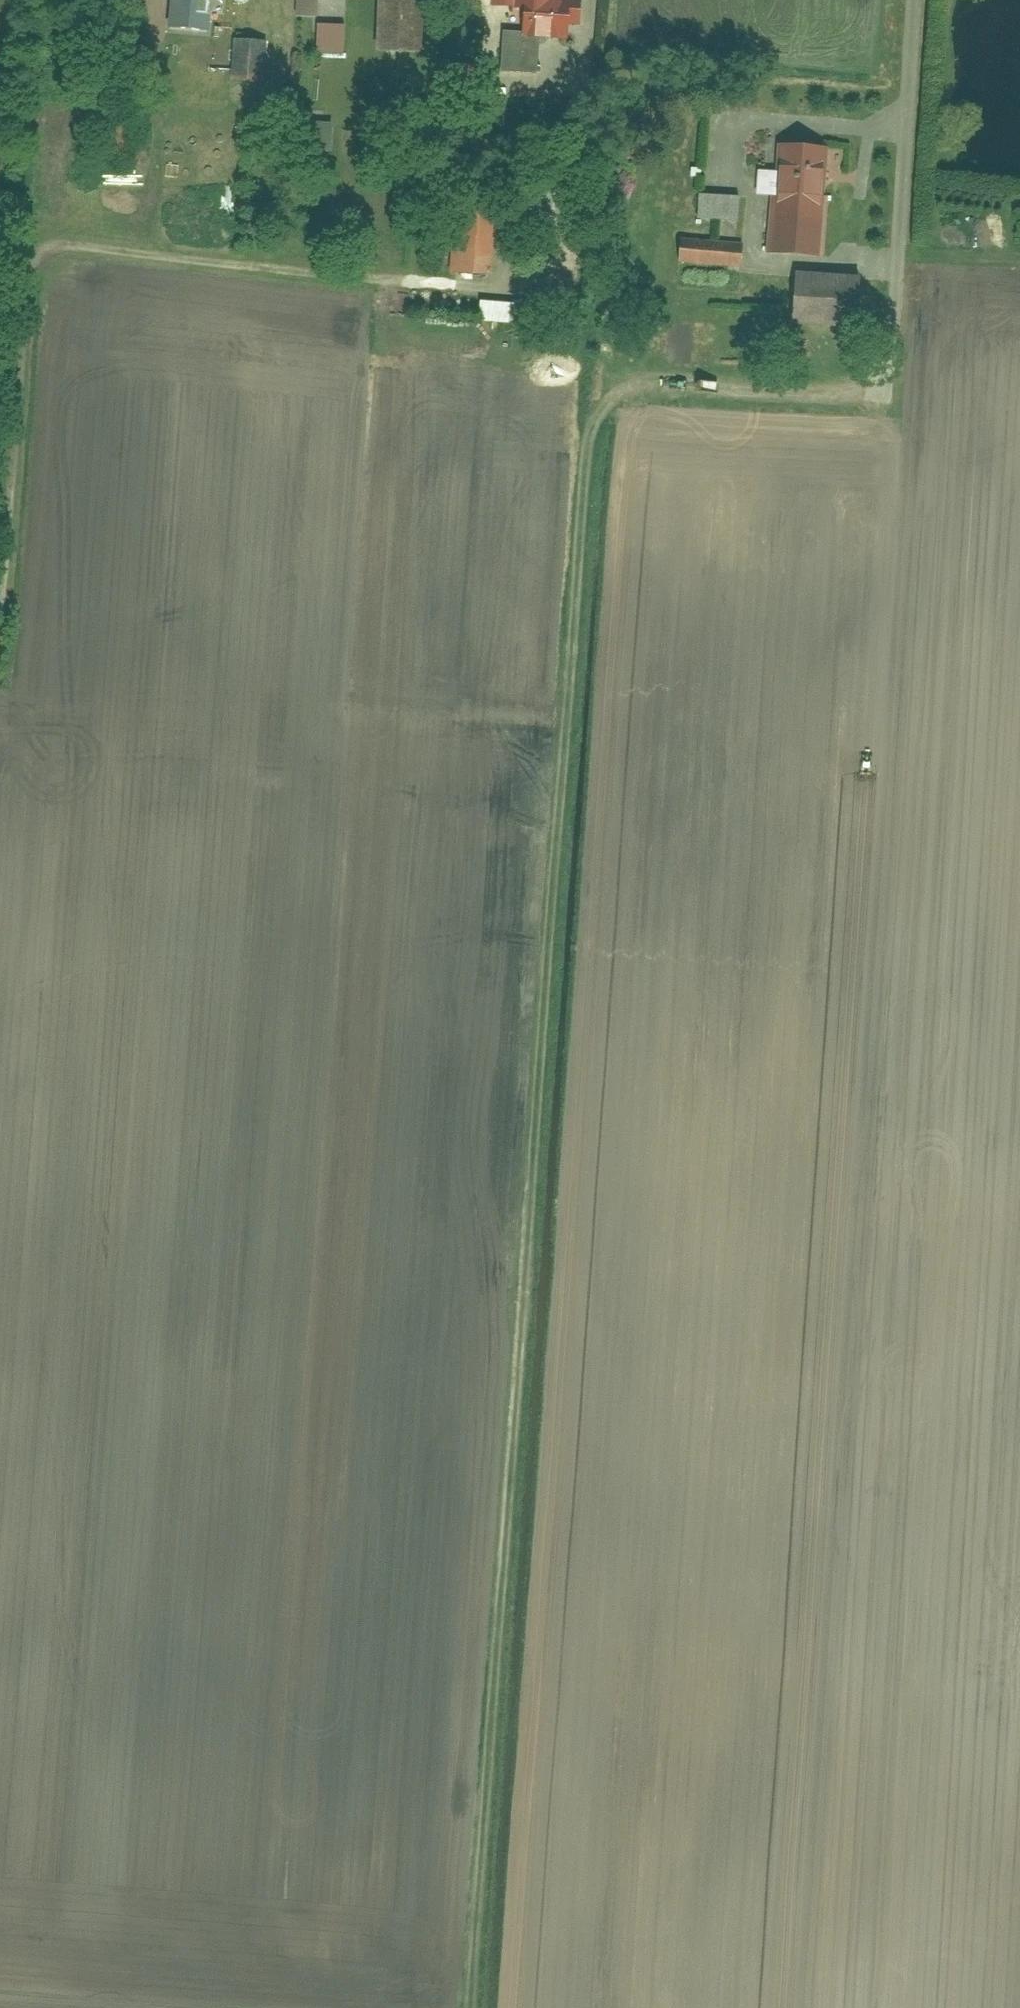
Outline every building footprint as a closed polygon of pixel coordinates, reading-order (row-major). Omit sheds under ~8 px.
[(296,18),(318,18),(319,0),(296,0),(296,18)] [(376,53),(424,55),(426,0),(378,0),(376,53)] [(564,1),(542,1),(542,0),(512,0),(511,6),(522,7),(521,31),(503,31),(502,65),(533,66),(534,43),(563,44),(564,1)] [(256,60),(257,25),(233,25),(232,60),(256,60)] [(345,27),(317,26),(316,55),(344,56),(345,27)] [(450,92),(481,91),(479,65),(449,66),(450,92)] [(771,198),(767,255),(824,259),(829,199),(825,199),(828,150),(778,146),(776,173),(758,171),(756,197),(771,198)] [(565,225),(568,179),(541,178),(540,189),(511,187),(509,221),(565,225)] [(699,196),(698,220),(739,223),(740,199),(699,196)] [(492,278),(497,201),(455,198),(450,275),(492,278)] [(681,240),(679,265),(741,270),(744,245),(681,240)] [(864,279),(797,275),(793,327),(860,331),(864,279)] [(559,309),(480,303),(479,323),(557,329),(559,309)]
